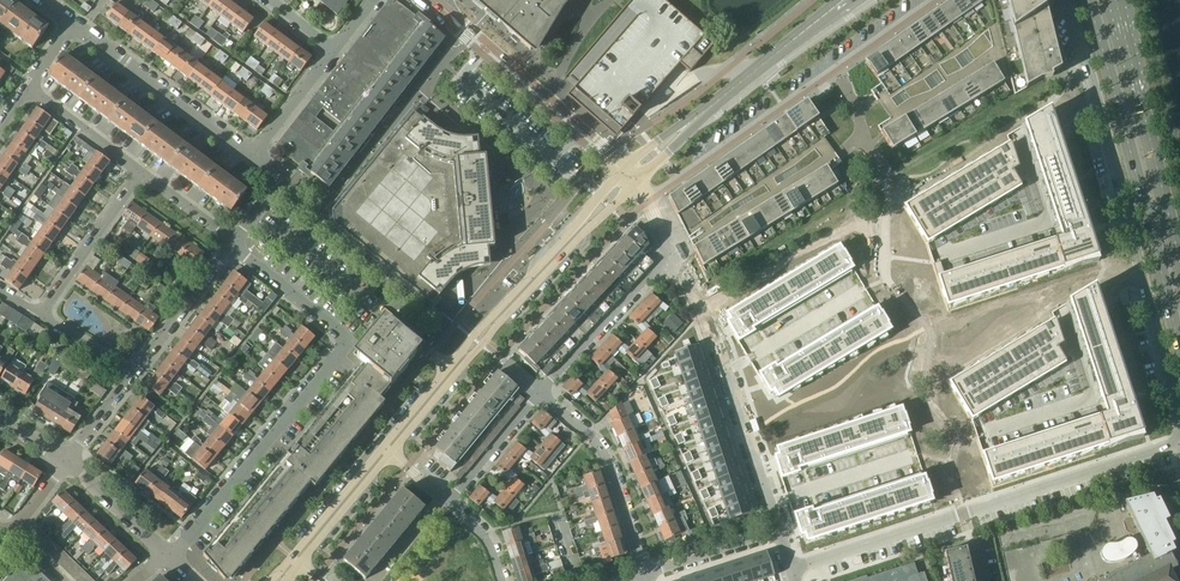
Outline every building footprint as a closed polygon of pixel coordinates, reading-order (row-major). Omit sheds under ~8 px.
[(22,7),(12,0),(1,0),(0,1),(0,24),(33,48),(48,27),(22,7)] [(118,26),(129,12),(117,3),(116,4),(111,0),(109,0),(106,3),(113,9),(107,17),(118,26)] [(154,2),(152,0),(148,0),(144,6),(149,9),(154,2)] [(202,2),(198,8),(204,13),(209,7),(214,0),(199,0),(202,2)] [(209,7),(220,15),(230,1),(228,0),(214,0),(209,7)] [(412,14),(402,6),(395,0),(389,0),(276,146),(276,147),(286,154),(301,166),(298,169),(303,173),(312,180),(315,177),(329,188),(445,38),(439,34),(430,27),(433,24),(432,25),(418,14),(419,13),(418,13),(416,16),(414,15),(412,14)] [(337,14),(349,0),(320,0),(337,14)] [(486,12),(488,10),(489,11),(499,24),(501,21),(509,31),(508,32),(509,33),(513,36),(511,38),(517,44),(519,41),(529,50),(530,51),(532,48),(553,14),(558,7),(559,8),(563,2),(565,0),(476,0),(486,12)] [(565,77),(570,82),(575,87),(574,88),(585,99),(585,98),(622,130),(633,118),(640,110),(680,64),(690,72),(692,70),(696,65),(715,44),(664,0),(632,0),(625,8),(623,10),(565,77)] [(950,1),(952,3),(962,17),(972,10),(965,0),(951,0),(950,1)] [(972,10),(984,2),(982,0),(965,0),(972,10)] [(1025,64),(1009,73),(1013,90),(1015,95),(1040,80),(1052,77),(1051,74),(1059,69),(1060,69),(1060,65),(1044,0),(1009,0),(1025,64)] [(242,10),(230,1),(220,15),(232,24),(242,10)] [(940,8),(951,25),(962,17),(952,3),(950,1),(940,8)] [(84,2),(81,6),(81,7),(88,12),(91,7),(84,2)] [(154,2),(149,9),(154,13),(159,5),(154,2)] [(118,26),(130,34),(140,20),(144,15),(132,7),(129,12),(118,26)] [(940,8),(929,16),(941,32),(951,25),(940,8)] [(242,10),(232,24),(243,33),(254,19),(242,10)] [(194,26),(200,19),(195,15),(190,22),(194,26)] [(168,23),(173,26),(178,19),(173,16),(168,23)] [(929,16),(918,23),(930,40),(941,32),(929,16)] [(177,29),(182,23),(182,22),(178,19),(173,26),(177,29)] [(204,22),(200,19),(194,26),(199,29),(204,22)] [(130,34),(142,43),(152,29),(140,20),(130,34)] [(266,45),(277,32),(265,23),(255,37),(266,45)] [(918,23),(908,30),(919,47),(930,40),(918,23)] [(153,51),(163,37),(152,29),(142,43),(153,51)] [(908,30),(897,38),(909,54),(919,47),(908,30)] [(217,43),(223,36),(218,32),(213,40),(217,43)] [(288,40),(277,32),(266,45),(278,54),(288,40)] [(191,40),(196,43),(201,36),(196,33),(191,40)] [(201,36),(196,43),(200,46),(205,39),(201,36)] [(227,39),(223,36),(217,43),(222,46),(227,39)] [(153,51),(165,60),(175,46),(163,37),(153,51)] [(897,38),(886,45),(898,62),(909,54),(897,38)] [(299,48),(288,40),(278,54),(289,62),(299,48)] [(886,45),(876,53),(888,69),(898,62),(886,45)] [(176,69),(187,55),(175,46),(165,60),(176,69)] [(299,48),(289,62),(286,66),(292,70),(294,66),(301,71),(311,57),(299,48)] [(214,57),(219,60),(224,53),(220,50),(214,57)] [(224,53),(219,60),(223,64),(229,57),(224,53)] [(873,55),(865,60),(867,63),(876,77),(877,77),(888,69),(876,53),(873,55)] [(77,64),(64,55),(48,76),(79,99),(95,78),(83,69),(79,63),(77,64)] [(176,69),(188,77),(198,63),(187,55),(176,69)] [(250,67),(255,60),(251,56),(245,64),(250,67)] [(260,63),(255,60),(250,67),(255,70),(260,63)] [(236,62),(231,69),(236,73),(240,66),(236,62)] [(199,86),(210,72),(198,63),(188,77),(199,86)] [(993,64),(981,71),(984,75),(992,89),(1004,82),(996,68),(993,64)] [(238,74),(242,78),(247,70),(243,67),(238,74)] [(247,81),(251,74),(252,74),(247,70),(242,78),(247,81)] [(981,71),(970,77),(973,82),(981,96),(992,89),(984,75),(981,71)] [(199,86),(211,94),(221,82),(222,81),(210,72),(199,86)] [(273,84),(278,77),(274,74),(269,81),(273,84)] [(283,80),(278,77),(273,84),(278,87),(283,80)] [(970,77),(959,84),(962,89),(970,103),(981,96),(973,82),(970,77)] [(95,78),(79,99),(109,121),(125,100),(113,91),(109,85),(107,87),(95,78)] [(221,82),(211,94),(210,95),(223,104),(233,91),(221,82)] [(261,91),(265,94),(270,87),(266,84),(261,91)] [(881,84),(871,91),(872,94),(873,95),(878,101),(888,93),(882,84),(881,84)] [(959,84),(948,91),(951,96),(959,109),(970,103),(962,89),(959,84)] [(270,98),(274,91),(274,90),(270,87),(265,94),(270,98)] [(239,95),(233,91),(223,104),(234,113),(245,99),(244,99),(249,93),(243,89),(239,95)] [(948,91),(937,98),(940,102),(948,116),(959,109),(951,96),(948,91)] [(937,98),(926,104),(929,109),(937,123),(948,116),(940,102),(937,98)] [(245,99),(234,113),(246,122),(256,108),(245,99)] [(125,100),(109,121),(139,144),(155,123),(143,114),(140,108),(137,109),(125,100)] [(807,101),(796,109),(807,125),(807,126),(813,135),(818,131),(824,138),(830,134),(821,121),(818,116),(807,102),(807,101)] [(926,104),(915,111),(918,116),(926,130),(937,123),(929,109),(926,104)] [(38,108),(30,120),(43,129),(43,130),(51,135),(52,134),(51,133),(58,122),(38,108)] [(268,116),(256,108),(246,122),(257,130),(268,116)] [(796,109),(785,116),(797,133),(807,126),(807,125),(796,109)] [(941,261),(934,264),(938,278),(939,278),(947,306),(1097,257),(1089,233),(1084,218),(1081,219),(1053,132),(1050,122),(1048,118),(1051,118),(1052,118),(1049,110),(1024,125),(1024,126),(1026,130),(1057,227),(1067,224),(1070,236),(1078,233),(1079,236),(946,279),(945,277),(946,277),(941,261)] [(440,295),(444,289),(449,283),(455,278),(461,274),(468,270),(475,268),(483,266),(490,266),(488,246),(495,246),(493,234),(491,208),(489,193),(486,158),(486,156),(480,156),(478,137),(471,138),(464,138),(458,138),(451,136),(445,134),(439,131),(433,127),(428,123),(423,118),(423,119),(414,111),(333,210),(334,222),(349,234),(397,273),(433,303),(440,295)] [(915,111),(904,118),(907,123),(915,136),(926,130),(918,116),(915,111)] [(785,116),(774,123),(786,140),(797,133),(785,116)] [(904,118),(893,124),(896,129),(904,143),(908,149),(919,143),(915,136),(907,123),(904,118)] [(890,119),(878,126),(882,134),(885,138),(892,150),(904,143),(896,129),(893,124),(890,119)] [(30,120),(21,131),(35,141),(39,143),(45,148),(48,144),(41,140),(37,138),(43,130),(43,129),(30,120)] [(173,136),(170,130),(167,132),(155,123),(139,144),(170,167),(186,146),(173,136)] [(774,123),(764,131),(775,148),(786,140),(774,123)] [(21,131),(13,143),(27,153),(31,156),(36,148),(35,148),(39,143),(35,141),(21,131)] [(764,131),(753,138),(765,155),(775,148),(764,131)] [(79,138),(76,143),(83,148),(88,152),(90,153),(93,149),(86,143),(79,138)] [(753,138),(743,146),(754,162),(765,155),(753,138)] [(13,143),(5,155),(18,164),(27,153),(13,143)] [(39,143),(35,148),(36,148),(42,153),(45,148),(39,143)] [(1010,144),(905,207),(927,243),(927,242),(928,242),(1021,186),(1012,172),(1018,168),(1011,144),(1010,144)] [(203,159),(200,153),(198,155),(186,146),(170,167),(200,189),(216,168),(203,159)] [(743,146),(732,153),(744,170),(754,162),(743,146)] [(88,152),(83,159),(89,163),(102,173),(108,165),(110,161),(111,161),(97,152),(93,149),(90,153),(88,152)] [(732,153),(721,160),(733,177),(744,170),(732,153)] [(835,153),(824,161),(831,171),(842,163),(840,160),(839,159),(835,153)] [(0,162),(0,169),(10,176),(16,168),(20,170),(19,172),(26,176),(29,172),(22,167),(18,164),(5,155),(0,162)] [(62,163),(69,168),(69,167),(76,172),(79,168),(65,159),(62,163)] [(721,160),(711,168),(722,185),(733,177),(721,160)] [(25,163),(22,167),(29,172),(32,168),(26,164),(25,163)] [(89,163),(81,175),(94,185),(102,173),(89,163)] [(826,166),(815,173),(818,179),(826,192),(838,185),(830,172),(826,166)] [(69,167),(69,168),(66,172),(73,177),(76,172),(69,167)] [(216,168),(200,189),(231,212),(246,191),(234,182),(231,176),(228,177),(216,168)] [(710,168),(700,175),(702,177),(712,192),(722,185),(711,168),(710,168)] [(13,195),(15,191),(8,186),(7,188),(4,185),(10,176),(0,169),(0,187),(13,195)] [(815,173),(804,180),(807,185),(815,198),(826,192),(818,179),(815,173)] [(81,175),(72,187),(86,196),(94,185),(81,175)] [(700,175),(690,183),(691,185),(701,199),(712,192),(702,177),(700,175)] [(1104,178),(1097,179),(1099,189),(1106,187),(1104,178)] [(804,180),(793,187),(796,192),(804,205),(815,198),(807,185),(804,180)] [(50,182),(46,187),(48,188),(52,191),(55,186),(50,182)] [(62,192),(60,196),(64,199),(77,208),(82,202),(86,196),(72,187),(65,182),(60,190),(62,192)] [(690,183),(679,190),(680,192),(691,207),(701,199),(691,185),(690,183)] [(42,184),(38,189),(44,193),(48,188),(46,187),(42,184)] [(4,195),(10,200),(13,196),(13,195),(0,187),(0,201),(4,195)] [(55,187),(52,191),(57,194),(60,196),(62,192),(60,190),(55,187)] [(793,187),(782,194),(785,199),(793,212),(804,205),(796,192),(793,187)] [(679,190),(669,197),(670,200),(672,205),(683,226),(694,218),(689,208),(691,207),(680,192),(679,190)] [(57,194),(48,205),(50,207),(56,210),(69,220),(77,208),(64,199),(60,196),(57,194)] [(782,194),(771,200),(774,206),(782,219),(793,212),(785,199),(782,194)] [(771,200),(760,207),(763,212),(771,225),(782,219),(774,206),(771,200)] [(136,226),(145,213),(141,211),(140,212),(139,210),(140,208),(131,202),(122,216),(136,226)] [(31,205),(28,209),(61,231),(69,220),(56,210),(50,207),(49,209),(48,209),(45,213),(46,213),(45,215),(33,206),(31,205)] [(760,207),(749,214),(752,219),(760,232),(771,225),(763,212),(760,207)] [(28,209),(25,213),(33,218),(39,223),(44,226),(39,234),(52,243),(61,231),(28,209)] [(151,236),(160,224),(156,221),(155,222),(153,220),(155,218),(146,212),(145,213),(136,226),(151,236)] [(749,214),(737,221),(741,226),(749,239),(760,232),(752,219),(749,214)] [(737,221),(726,227),(730,233),(738,246),(749,239),(741,226),(737,221)] [(165,247),(174,234),(170,231),(169,232),(168,231),(169,229),(161,222),(160,224),(151,236),(165,247)] [(726,227),(715,234),(719,239),(727,252),(738,246),(730,233),(726,227)] [(635,228),(519,351),(526,357),(523,360),(537,373),(540,370),(547,377),(654,263),(647,257),(650,254),(648,252),(653,247),(647,234),(644,236),(635,228)] [(180,257),(189,244),(185,241),(184,242),(182,241),(184,239),(175,233),(174,234),(165,247),(180,257)] [(20,237),(19,238),(26,242),(28,239),(29,238),(22,234),(20,237)] [(28,239),(26,242),(31,245),(44,255),(52,243),(39,234),(33,242),(28,239)] [(702,234),(690,241),(703,267),(716,259),(708,246),(705,240),(702,234)] [(715,234),(705,240),(708,246),(716,259),(727,252),(719,239),(715,234)] [(19,238),(17,242),(24,246),(26,242),(19,238)] [(256,248),(264,255),(271,247),(262,240),(256,248)] [(114,246),(120,250),(123,245),(118,241),(114,246)] [(190,243),(189,244),(180,257),(195,267),(205,254),(204,253),(203,255),(199,252),(198,252),(197,251),(198,249),(190,243)] [(105,244),(102,248),(112,256),(116,251),(105,244)] [(31,245),(22,257),(36,267),(44,255),(31,245)] [(840,246),(727,314),(731,320),(727,322),(739,341),(754,332),(752,329),(853,268),(850,262),(844,252),(840,246)] [(140,252),(135,249),(129,256),(134,260),(140,252)] [(147,258),(140,252),(134,260),(142,265),(147,258)] [(121,265),(126,259),(118,254),(113,260),(121,265)] [(4,256),(1,260),(3,261),(9,266),(14,269),(27,278),(36,267),(22,257),(18,263),(13,259),(12,261),(4,256)] [(3,261),(0,265),(7,270),(9,266),(3,261)] [(153,264),(150,270),(159,276),(162,270),(153,264)] [(85,282),(83,285),(92,291),(93,289),(102,277),(86,266),(77,280),(78,279),(82,282),(83,281),(85,282)] [(14,269),(5,281),(19,290),(27,278),(14,269)] [(239,294),(243,296),(249,301),(258,308),(263,303),(247,291),(251,285),(235,271),(234,272),(225,284),(239,294)] [(102,277),(93,289),(97,292),(98,291),(100,293),(98,295),(106,301),(107,300),(116,287),(119,282),(105,272),(102,277)] [(153,280),(147,275),(140,285),(146,290),(153,280)] [(225,284),(217,295),(230,305),(236,297),(240,299),(239,300),(246,305),(249,301),(243,296),(239,294),(225,284)] [(162,285),(157,291),(162,294),(166,288),(162,285)] [(131,297),(116,287),(107,300),(111,303),(112,301),(114,303),(112,305),(121,311),(121,310),(131,297)] [(990,452),(983,455),(992,482),(1092,449),(1142,433),(1134,409),(1133,409),(1128,395),(1126,395),(1097,309),(1095,302),(1094,299),(1093,295),(1096,295),(1094,287),(1069,302),(1070,307),(1071,309),(1102,403),(1111,400),(1115,412),(1123,409),(1124,412),(991,456),(990,453),(990,452)] [(641,304),(641,305),(650,313),(658,304),(666,311),(669,307),(661,301),(660,301),(652,293),(651,294),(652,295),(642,305),(641,304)] [(217,295),(208,306),(221,316),(225,319),(227,317),(223,314),(230,305),(217,295)] [(136,320),(145,308),(145,307),(131,297),(121,310),(125,313),(126,312),(128,313),(127,315),(135,321),(136,320)] [(258,308),(264,313),(273,302),(267,298),(263,303),(258,308)] [(8,306),(3,303),(0,307),(0,316),(1,316),(8,306)] [(644,319),(650,313),(641,305),(642,306),(631,317),(630,316),(630,317),(638,325),(641,329),(647,323),(644,319)] [(221,316),(208,306),(199,318),(213,328),(219,319),(223,322),(225,319),(221,316)] [(145,308),(136,320),(140,323),(141,322),(143,323),(141,325),(150,332),(159,318),(145,308)] [(775,365),(759,375),(771,394),(774,392),(778,398),(891,330),(887,324),(888,324),(882,314),(881,314),(877,308),(777,369),(775,365)] [(13,309),(7,318),(17,325),(23,315),(13,309)] [(664,323),(674,332),(683,323),(673,313),(664,323)] [(26,327),(30,330),(35,323),(23,315),(17,325),(16,326),(23,331),(26,327)] [(227,317),(225,319),(232,324),(235,320),(228,316),(227,317)] [(208,551),(204,556),(225,580),(228,578),(231,580),(409,363),(415,356),(422,348),(384,317),(380,322),(353,354),(364,363),(209,552),(208,551)] [(206,336),(213,328),(199,318),(191,329),(204,339),(208,342),(210,339),(206,336)] [(229,328),(232,324),(225,319),(223,322),(223,323),(229,328)] [(1055,321),(950,384),(971,419),(973,418),(975,417),(978,415),(1065,363),(1064,361),(1057,348),(1063,345),(1055,321)] [(34,338),(38,333),(44,337),(48,332),(41,328),(41,327),(35,323),(30,330),(28,333),(34,338)] [(651,328),(647,323),(641,329),(645,334),(638,341),(637,340),(646,349),(657,337),(649,330),(651,328)] [(292,331),(286,326),(283,330),(289,335),(291,332),(292,331)] [(306,349),(315,337),(302,327),(295,335),(291,332),(289,335),(293,338),(306,349)] [(191,329),(182,341),(195,351),(202,342),(206,345),(208,342),(204,339),(191,329)] [(287,337),(289,335),(283,330),(280,333),(286,338),(287,337)] [(284,349),(297,359),(306,349),(293,338),(289,335),(287,337),(291,340),(284,349)] [(602,346),(610,354),(616,348),(620,351),(626,345),(622,342),(621,343),(613,335),(612,335),(613,336),(603,347),(602,346)] [(210,339),(208,342),(214,347),(217,343),(211,338),(210,339)] [(233,344),(237,347),(242,341),(238,338),(237,339),(237,340),(233,344)] [(646,349),(637,340),(637,341),(637,342),(632,347),(631,349),(626,345),(620,351),(625,354),(627,353),(635,360),(646,349)] [(72,347),(64,341),(55,354),(64,359),(72,347)] [(189,359),(195,351),(182,341),(174,352),(187,362),(191,365),(193,362),(189,359)] [(211,351),(214,347),(208,342),(206,345),(205,346),(211,351)] [(697,345),(674,353),(678,365),(701,357),(697,345)] [(590,358),(599,366),(599,367),(601,370),(607,364),(604,361),(610,354),(602,346),(602,347),(592,358),(591,357),(590,358)] [(15,351),(10,348),(3,359),(0,357),(0,375),(15,351)] [(271,357),(275,360),(288,371),(297,359),(284,349),(277,357),(274,354),(271,357)] [(174,352),(165,363),(178,373),(185,364),(189,367),(191,365),(187,362),(174,352)] [(64,359),(56,354),(45,370),(54,376),(64,359)] [(279,381),(288,371),(275,360),(271,357),(269,359),(272,363),(266,371),(279,381)] [(701,357),(678,365),(681,375),(705,368),(701,357)] [(14,358),(1,380),(7,383),(7,385),(10,387),(11,386),(13,387),(23,371),(26,366),(14,358)] [(193,362),(191,365),(197,369),(200,366),(193,361),(193,362)] [(171,382),(178,373),(165,363),(156,374),(170,384),(173,387),(175,385),(171,382)] [(642,366),(640,369),(643,373),(649,366),(645,363),(642,366)] [(598,381),(607,390),(618,378),(610,371),(611,369),(607,364),(601,370),(606,375),(599,382),(598,381)] [(194,373),(197,369),(191,365),(189,367),(188,369),(194,373)] [(23,371),(13,387),(15,389),(15,390),(18,392),(19,391),(26,395),(36,380),(38,381),(45,370),(38,366),(31,376),(23,371)] [(705,368),(681,375),(684,385),(708,377),(705,368)] [(249,370),(247,374),(253,379),(255,376),(256,375),(249,370)] [(253,379),(257,382),(269,393),(279,381),(266,371),(259,379),(255,376),(253,379)] [(499,371),(498,372),(491,380),(435,448),(438,449),(432,456),(451,471),(457,464),(455,462),(517,386),(516,385),(499,371)] [(156,374),(147,386),(161,396),(167,388),(170,391),(173,387),(170,384),(156,374)] [(251,381),(253,379),(247,374),(243,378),(250,383),(251,381)] [(563,387),(562,388),(571,396),(577,389),(581,392),(587,387),(582,384),(573,376),(574,377),(573,379),(564,388),(563,387)] [(708,377),(684,385),(687,395),(711,387),(708,377)] [(261,403),(269,393),(257,382),(253,379),(251,381),(254,385),(248,393),(261,403)] [(224,387),(217,381),(214,384),(221,390),(224,387)] [(607,390),(598,381),(597,382),(598,383),(591,390),(587,387),(581,392),(586,396),(588,394),(596,402),(607,390)] [(42,398),(33,412),(38,415),(39,414),(46,418),(63,391),(48,382),(39,396),(42,398)] [(89,390),(102,398),(107,391),(94,382),(89,390)] [(175,385),(173,387),(180,392),(183,389),(176,384),(175,385)] [(218,394),(223,392),(214,385),(209,390),(214,393),(218,394)] [(177,396),(180,392),(173,387),(170,391),(177,396)] [(711,387),(687,395),(691,404),(714,396),(711,387)] [(228,396),(252,414),(261,403),(248,393),(241,388),(235,395),(232,392),(228,396)] [(46,418),(45,420),(50,423),(51,421),(58,426),(74,400),(75,399),(63,391),(46,418)] [(519,405),(525,398),(521,394),(515,401),(516,402),(462,468),(456,475),(460,478),(466,472),(467,472),(521,406),(519,405)] [(229,415),(242,425),(252,414),(228,396),(226,399),(231,403),(224,411),(229,415)] [(714,396),(691,404),(694,414),(717,406),(714,396)] [(162,419),(165,415),(142,397),(133,409),(146,419),(152,411),(162,419)] [(74,400),(58,426),(71,434),(81,418),(72,412),(78,403),(74,400)] [(610,413),(614,422),(612,423),(618,436),(633,429),(638,427),(632,413),(628,416),(621,402),(610,413)] [(717,406),(694,414),(697,423),(720,416),(717,406)] [(779,455),(775,457),(782,478),(799,472),(798,469),(910,432),(908,426),(908,425),(905,414),(904,415),(902,408),(777,448),(779,455)] [(124,420),(137,430),(141,433),(148,438),(150,434),(144,430),(150,422),(146,419),(133,409),(124,420)] [(208,410),(205,413),(207,415),(210,418),(211,417),(213,414),(208,410)] [(532,422),(532,423),(541,431),(544,435),(549,429),(550,430),(556,422),(543,411),(542,410),(542,411),(543,412),(533,423),(532,422)] [(220,418),(219,419),(213,414),(211,417),(234,436),(242,425),(229,415),(224,421),(220,418)] [(720,416),(697,423),(700,433),(724,425),(720,416)] [(207,434),(211,437),(224,447),(234,436),(211,417),(210,418),(207,422),(213,426),(207,434)] [(124,420),(115,431),(129,442),(137,430),(124,420)] [(724,425),(700,433),(703,442),(727,435),(724,425)] [(186,435),(178,429),(175,433),(183,439),(186,435)] [(541,446),(540,446),(555,458),(559,462),(569,450),(564,446),(565,446),(552,435),(554,433),(550,430),(549,429),(544,435),(548,439),(542,447),(541,446)] [(633,429),(618,436),(624,449),(639,442),(633,429)] [(116,450),(124,456),(130,461),(131,460),(137,465),(140,462),(123,449),(129,442),(115,431),(107,443),(116,450)] [(727,435),(703,442),(706,452),(730,444),(727,435)] [(195,436),(192,440),(198,445),(200,442),(201,441),(195,436)] [(159,446),(162,442),(156,437),(153,442),(159,446)] [(198,445),(202,448),(215,459),(224,447),(211,437),(204,445),(200,442),(198,445)] [(639,442),(624,449),(629,463),(645,456),(642,450),(647,448),(646,445),(644,441),(639,443),(639,442)] [(506,454),(515,462),(521,467),(527,459),(526,459),(531,452),(526,449),(525,450),(516,442),(517,443),(507,455),(506,454)] [(121,460),(124,456),(116,450),(107,443),(98,454),(111,465),(117,457),(121,460)] [(730,444),(706,452),(709,462),(733,454),(730,444)] [(206,470),(215,459),(202,448),(198,445),(196,448),(200,451),(193,459),(206,470)] [(531,452),(526,459),(527,459),(530,462),(531,460),(544,470),(555,458),(540,446),(540,447),(541,447),(535,455),(531,452)] [(5,450),(0,458),(0,474),(6,477),(18,458),(5,450)] [(496,466),(495,467),(505,474),(504,475),(508,478),(514,473),(515,474),(521,467),(515,462),(506,454),(506,455),(497,467),(496,466)] [(733,454),(709,462),(713,471),(736,463),(733,454)] [(645,456),(629,463),(635,476),(651,469),(655,467),(658,466),(656,462),(655,460),(648,463),(645,456)] [(166,457),(162,463),(166,467),(170,461),(166,457)] [(22,479),(30,465),(18,458),(6,477),(0,486),(0,488),(4,491),(11,478),(19,483),(22,479)] [(736,463),(713,471),(716,481),(739,473),(736,463)] [(43,473),(30,465),(22,479),(34,487),(43,473)] [(132,480),(140,469),(134,465),(126,476),(132,480)] [(148,492),(158,479),(161,475),(165,469),(161,466),(157,471),(156,470),(152,475),(146,470),(136,483),(148,492)] [(165,469),(161,475),(165,478),(169,472),(166,470),(165,469)] [(651,469),(635,476),(641,489),(657,482),(651,469)] [(574,490),(576,494),(605,485),(600,471),(584,476),(587,487),(583,487),(574,490)] [(199,472),(196,477),(203,482),(206,477),(199,472)] [(1153,475),(1156,484),(1166,481),(1163,472),(1153,475)] [(505,490),(504,490),(514,498),(524,485),(516,478),(517,477),(515,474),(514,473),(508,478),(512,483),(506,490),(505,490)] [(739,473),(716,481),(719,490),(742,483),(739,473)] [(657,482),(641,489),(647,502),(667,493),(674,489),(669,477),(657,482)] [(811,510),(794,515),(801,536),(805,535),(807,542),(932,501),(930,494),(931,494),(927,483),(924,477),(813,513),(811,510)] [(159,501),(169,488),(158,479),(148,492),(159,501)] [(180,489),(183,492),(188,486),(185,483),(180,489)] [(742,483),(719,490),(722,500),(746,492),(742,483)] [(17,484),(13,491),(18,494),(23,487),(17,484)] [(540,489),(534,484),(531,488),(537,492),(540,489)] [(605,485),(576,494),(577,499),(584,497),(585,499),(591,497),(593,504),(609,499),(605,485)] [(188,486),(183,492),(187,495),(189,493),(192,489),(188,486)] [(470,498),(469,498),(479,506),(485,499),(489,502),(494,496),(490,493),(489,493),(483,489),(480,486),(479,486),(480,487),(471,499),(470,498)] [(159,501),(170,509),(180,497),(169,488),(159,501)] [(403,489),(395,498),(398,500),(354,553),(351,551),(344,560),(366,579),(425,507),(403,489)] [(494,496),(489,502),(493,505),(495,503),(503,510),(509,514),(519,502),(514,498),(504,490),(505,491),(499,499),(494,496)] [(52,503),(63,513),(74,501),(64,491),(52,503)] [(183,492),(180,497),(170,509),(182,518),(197,499),(189,493),(187,495),(183,492)] [(746,492),(722,500),(725,509),(749,502),(746,492)] [(667,493),(647,502),(653,515),(674,506),(669,497),(667,493)] [(1169,570),(1177,567),(1170,553),(1174,551),(1170,544),(1173,542),(1163,522),(1168,519),(1158,499),(1154,500),(1151,495),(1123,503),(1149,555),(1137,561),(1133,553),(1135,550),(1136,547),(1135,544),(1134,542),(1131,540),(1128,539),(1125,540),(1123,541),(1120,543),(1118,544),(1115,545),(1112,545),(1109,545),(1106,546),(1104,547),(1102,549),(1100,552),(1099,555),(1100,558),(1101,560),(1103,562),(1106,564),(1109,565),(1111,564),(1114,564),(1117,563),(1120,562),(1123,561),(1125,560),(1128,558),(1130,556),(1134,563),(1107,576),(1108,577),(1099,580),(1175,580),(1169,570)] [(593,519),(598,518),(614,512),(609,499),(593,504),(595,511),(589,512),(590,515),(583,517),(585,522),(593,519)] [(85,510),(74,501),(63,513),(69,519),(60,529),(64,533),(85,510)] [(749,502),(725,509),(729,521),(752,513),(749,502)] [(49,506),(44,512),(47,515),(53,509),(49,506)] [(674,506),(653,515),(659,528),(679,519),(676,514),(677,514),(674,506)] [(77,526),(84,533),(95,520),(85,510),(64,533),(67,536),(77,526)] [(677,514),(676,514),(679,519),(686,516),(684,511),(677,514)] [(614,514),(614,512),(598,518),(593,519),(585,522),(586,527),(594,524),(594,522),(599,521),(602,531),(618,526),(614,514)] [(679,519),(659,528),(665,541),(689,530),(685,521),(688,520),(686,516),(679,519)] [(77,560),(84,552),(106,530),(95,520),(84,533),(91,540),(88,543),(87,542),(73,557),(76,560),(77,560)] [(599,542),(592,544),(594,549),(623,540),(618,526),(602,531),(604,538),(599,540),(599,542)] [(30,536),(35,541),(44,532),(39,527),(30,536)] [(518,528),(502,533),(507,547),(535,538),(535,537),(534,533),(521,537),(518,528)] [(96,544),(105,552),(116,540),(106,530),(84,552),(88,555),(94,549),(93,548),(96,544)] [(40,546),(49,537),(44,532),(35,541),(40,546)] [(40,546),(45,550),(54,541),(49,537),(40,546)] [(535,538),(507,547),(511,561),(527,555),(533,554),(530,544),(537,542),(535,538)] [(106,572),(127,549),(116,540),(105,552),(112,559),(109,563),(107,562),(98,572),(101,576),(105,571),(106,572)] [(612,558),(627,553),(623,540),(594,549),(596,553),(601,552),(605,564),(613,562),(612,558)] [(49,555),(58,546),(54,541),(45,550),(49,555)] [(49,555),(54,559),(63,550),(58,546),(49,555)] [(966,548),(945,553),(951,580),(973,580),(966,548)] [(137,560),(127,549),(106,572),(109,575),(115,569),(114,568),(118,564),(126,572),(137,560)] [(59,564),(67,555),(63,550),(54,559),(59,564)] [(766,552),(755,556),(763,580),(774,576),(766,552)] [(59,564),(63,568),(72,559),(67,555),(59,564)] [(527,555),(511,561),(516,574),(544,565),(542,560),(530,564),(527,555)] [(745,559),(752,580),(759,580),(763,580),(755,556),(745,559)] [(862,563),(860,556),(851,559),(853,566),(862,563)] [(27,558),(5,580),(51,580),(27,558)] [(68,573),(77,564),(72,559),(63,568),(68,573)] [(736,562),(742,580),(752,580),(745,559),(736,562)] [(726,566),(731,580),(742,580),(736,562),(726,566)] [(850,580),(927,580),(924,572),(918,574),(914,563),(867,578),(867,575),(850,580)] [(68,573),(72,577),(81,568),(77,564),(68,573)] [(516,574),(518,580),(535,580),(534,576),(549,571),(547,564),(544,565),(516,574)] [(553,569),(555,578),(565,575),(563,566),(553,569)] [(717,569),(721,580),(731,580),(726,566),(717,569)] [(76,580),(78,580),(86,573),(81,568),(72,577),(76,580)] [(707,572),(710,580),(721,580),(717,569),(707,572)] [(697,575),(699,580),(710,580),(707,572),(697,575)] [(91,578),(86,573),(78,580),(88,580),(91,578)]
